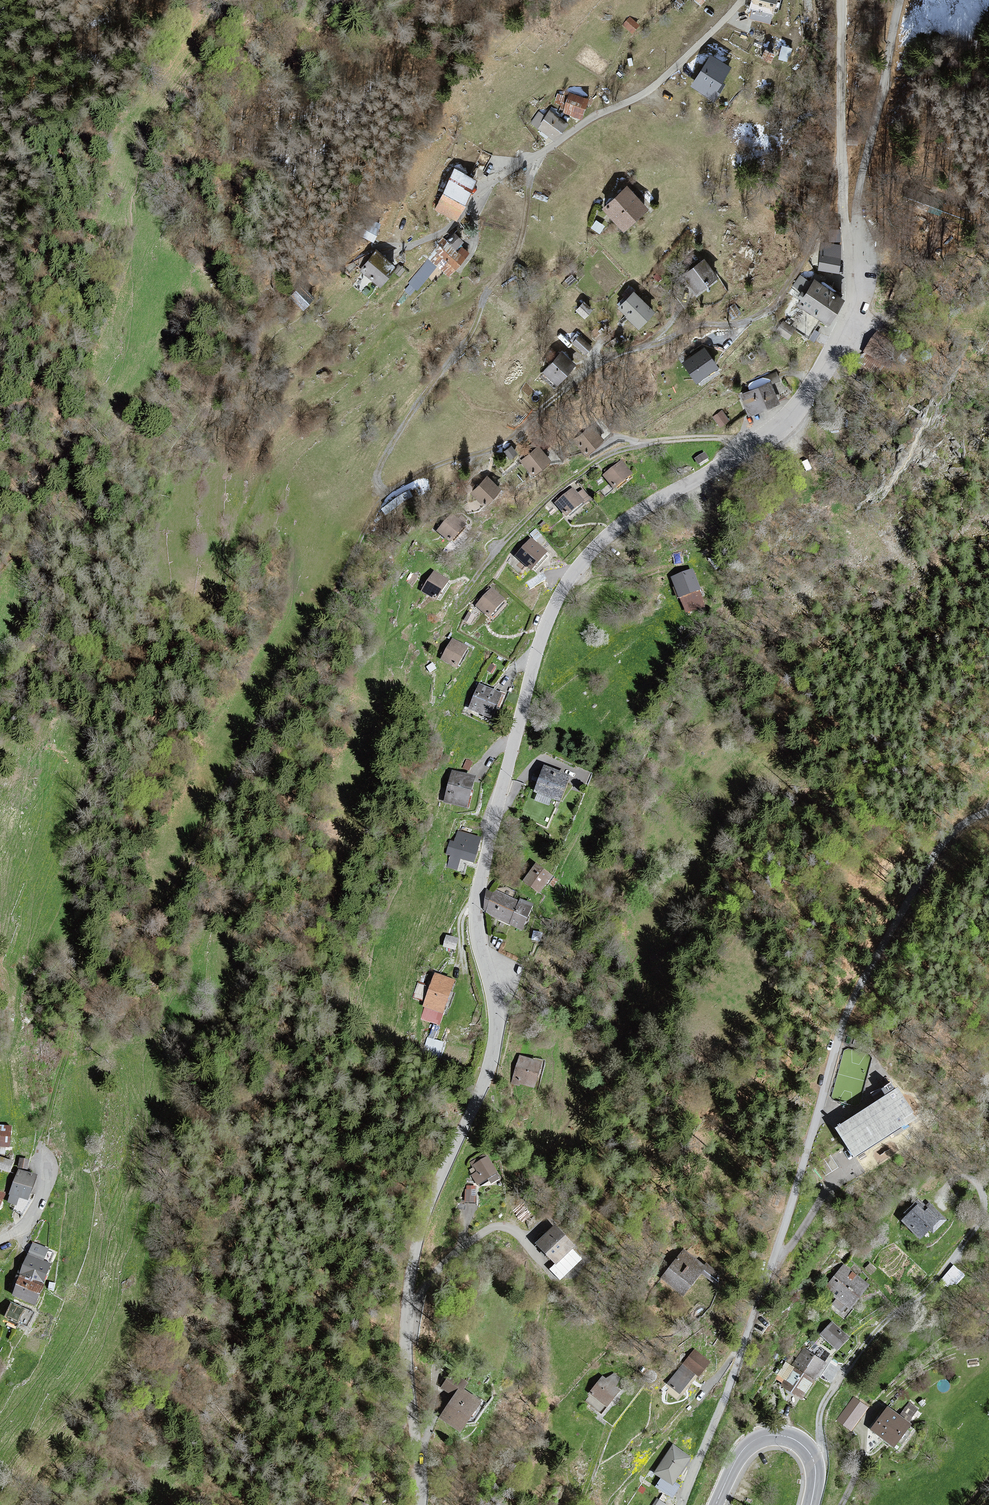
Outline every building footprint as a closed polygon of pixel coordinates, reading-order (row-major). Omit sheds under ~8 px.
[(680,0),(677,0),(673,4),(679,10),(685,4),(680,0)] [(775,0),(753,0),(751,9),(772,14),(775,0)] [(641,27),(630,17),(622,25),(633,35),(641,27)] [(789,55),(801,58),(804,45),(792,42),(789,55)] [(774,55),(765,51),(762,58),(771,62),(774,55)] [(730,68),(711,56),(692,87),(714,100),(724,85),(721,84),(730,68)] [(581,118),(587,99),(571,94),(564,113),(581,118)] [(560,115),(552,109),(546,117),(539,113),(532,123),(555,140),(567,124),(558,117),(560,115)] [(857,136),(848,136),(848,144),(857,145),(857,136)] [(475,181),(455,171),(435,209),(455,219),(460,211),(475,181)] [(646,209),(627,189),(605,210),(623,230),(646,209)] [(354,232),(373,240),(380,225),(361,216),(354,232)] [(604,224),(596,220),(591,228),(599,233),(604,224)] [(831,241),(839,241),(839,230),(831,230),(831,241)] [(455,235),(448,241),(444,237),(430,258),(447,275),(468,254),(459,245),(463,242),(455,235)] [(819,270),(838,272),(839,259),(841,245),(822,243),(821,257),(819,270)] [(392,266),(377,252),(361,269),(380,287),(387,279),(383,275),(392,266)] [(436,265),(428,258),(409,282),(417,289),(436,265)] [(705,261),(683,277),(696,293),(717,277),(705,261)] [(404,270),(399,266),(394,272),(399,276),(404,270)] [(802,300),(799,305),(828,324),(843,300),(814,282),(813,284),(800,276),(793,287),(802,293),(799,298),(802,300)] [(291,297),(302,309),(313,298),(302,286),(291,297)] [(654,313),(635,294),(619,309),(639,328),(654,313)] [(591,307),(582,300),(574,308),(583,316),(591,307)] [(794,330),(783,323),(778,331),(788,338),(794,330)] [(879,330),(877,333),(865,350),(888,366),(902,346),(879,330)] [(591,348),(580,338),(574,344),(585,354),(591,348)] [(717,367),(705,351),(685,365),(697,381),(717,367)] [(575,365),(561,353),(544,373),(558,384),(575,365)] [(770,384),(741,396),(749,415),(778,403),(770,384)] [(723,410),(713,417),(719,427),(729,420),(723,410)] [(586,454),(602,440),(591,427),(575,442),(586,454)] [(511,447),(505,452),(510,459),(516,454),(511,447)] [(539,448),(521,462),(533,475),(550,461),(539,448)] [(705,452),(695,459),(699,464),(709,458),(705,452)] [(631,473),(621,461),(604,474),(613,486),(631,473)] [(500,490),(487,478),(472,494),(481,503),(483,500),(487,504),(500,490)] [(572,488),(556,503),(565,514),(582,500),(584,502),(589,497),(583,490),(578,495),(572,488)] [(438,530),(450,540),(464,524),(452,514),(438,530)] [(542,519),(537,524),(541,528),(546,523),(542,519)] [(536,529),(530,534),(536,540),(542,535),(536,529)] [(531,538),(516,555),(531,568),(546,551),(531,538)] [(700,589),(693,570),(673,578),(679,596),(681,596),(686,611),(704,604),(699,589),(700,589)] [(434,571),(422,591),(435,599),(448,580),(434,571)] [(541,573),(526,582),(530,589),(546,579),(541,573)] [(504,599),(492,588),(490,590),(489,588),(478,600),(480,601),(476,605),(488,616),(504,599)] [(469,611),(463,620),(470,624),(476,615),(469,611)] [(443,655),(441,660),(456,667),(467,646),(452,638),(447,648),(445,648),(442,654),(443,655)] [(432,662),(426,666),(430,672),(436,668),(432,662)] [(491,663),(487,670),(493,673),(497,666),(491,663)] [(500,693),(480,684),(470,709),(490,717),(500,693)] [(472,761),(466,759),(463,768),(469,770),(472,761)] [(570,776),(544,766),(534,791),(539,793),(536,799),(548,804),(551,798),(559,801),(570,776)] [(475,777),(452,772),(445,802),(468,807),(475,777)] [(480,837),(459,831),(455,842),(450,841),(446,854),(451,855),(448,866),(457,869),(460,858),(473,862),(480,837)] [(551,875),(537,864),(524,881),(538,892),(551,875)] [(494,892),(486,888),(484,908),(484,911),(486,911),(485,913),(514,925),(522,929),(533,904),(520,898),(519,900),(495,889),(494,892)] [(459,939),(446,935),(443,947),(456,950),(459,939)] [(439,1023),(454,980),(435,973),(424,1006),(427,1007),(423,1018),(439,1023)] [(540,1062),(520,1056),(512,1083),(520,1085),(520,1082),(533,1086),(540,1062)] [(915,1116),(897,1089),(895,1090),(891,1083),(882,1089),(887,1096),(837,1128),(854,1156),(915,1116)] [(0,1125),(0,1154),(5,1154),(6,1146),(10,1147),(12,1126),(0,1125)] [(484,1155),(471,1163),(474,1168),(471,1170),(474,1173),(471,1174),(478,1185),(488,1179),(491,1184),(500,1178),(487,1157),(485,1158),(484,1155)] [(0,1157),(0,1170),(10,1173),(14,1161),(0,1157)] [(29,1159),(20,1158),(18,1168),(27,1169),(29,1159)] [(36,1176),(19,1169),(10,1194),(11,1194),(9,1201),(16,1204),(19,1197),(28,1200),(36,1176)] [(475,1186),(467,1186),(467,1189),(465,1189),(465,1201),(475,1201),(475,1186)] [(918,1199),(904,1214),(906,1217),(903,1221),(920,1237),(929,1228),(933,1232),(945,1220),(929,1204),(926,1207),(918,1199)] [(560,1278),(580,1258),(572,1249),(575,1246),(555,1225),(537,1243),(557,1263),(550,1269),(560,1278)] [(49,1248),(33,1242),(28,1255),(50,1264),(54,1253),(48,1250),(49,1248)] [(684,1250),(661,1278),(682,1295),(701,1272),(705,1267),(703,1266),(684,1250)] [(51,1264),(50,1264),(28,1255),(20,1275),(43,1284),(51,1264)] [(707,1262),(703,1266),(705,1267),(701,1272),(715,1285),(722,1276),(707,1262)] [(951,1280),(966,1279),(965,1265),(950,1266),(951,1280)] [(845,1267),(828,1288),(840,1297),(834,1304),(842,1311),(847,1305),(850,1307),(868,1286),(845,1267)] [(17,1275),(12,1289),(15,1290),(13,1294),(35,1303),(42,1285),(19,1276),(17,1275)] [(35,1313),(11,1303),(5,1317),(29,1327),(35,1313)] [(848,1337),(833,1323),(822,1335),(837,1349),(848,1337)] [(824,1363),(805,1349),(794,1364),(814,1377),(824,1363)] [(668,1383),(680,1393),(696,1373),(699,1375),(709,1362),(695,1350),(684,1363),(668,1383)] [(812,1380),(787,1364),(778,1377),(785,1382),(783,1385),(801,1397),(812,1380)] [(459,1389),(462,1390),(467,1383),(452,1373),(442,1388),(455,1396),(459,1389)] [(587,1401),(600,1413),(606,1405),(619,1391),(614,1386),(620,1379),(614,1374),(608,1381),(603,1378),(591,1392),(593,1394),(587,1401)] [(455,1396),(441,1416),(460,1429),(479,1402),(462,1390),(459,1389),(455,1396)] [(917,1409),(909,1403),(904,1410),(913,1416),(917,1409)] [(888,1408),(873,1428),(894,1444),(910,1424),(888,1408)] [(690,1457),(674,1446),(656,1472),(672,1483),(690,1457)]
